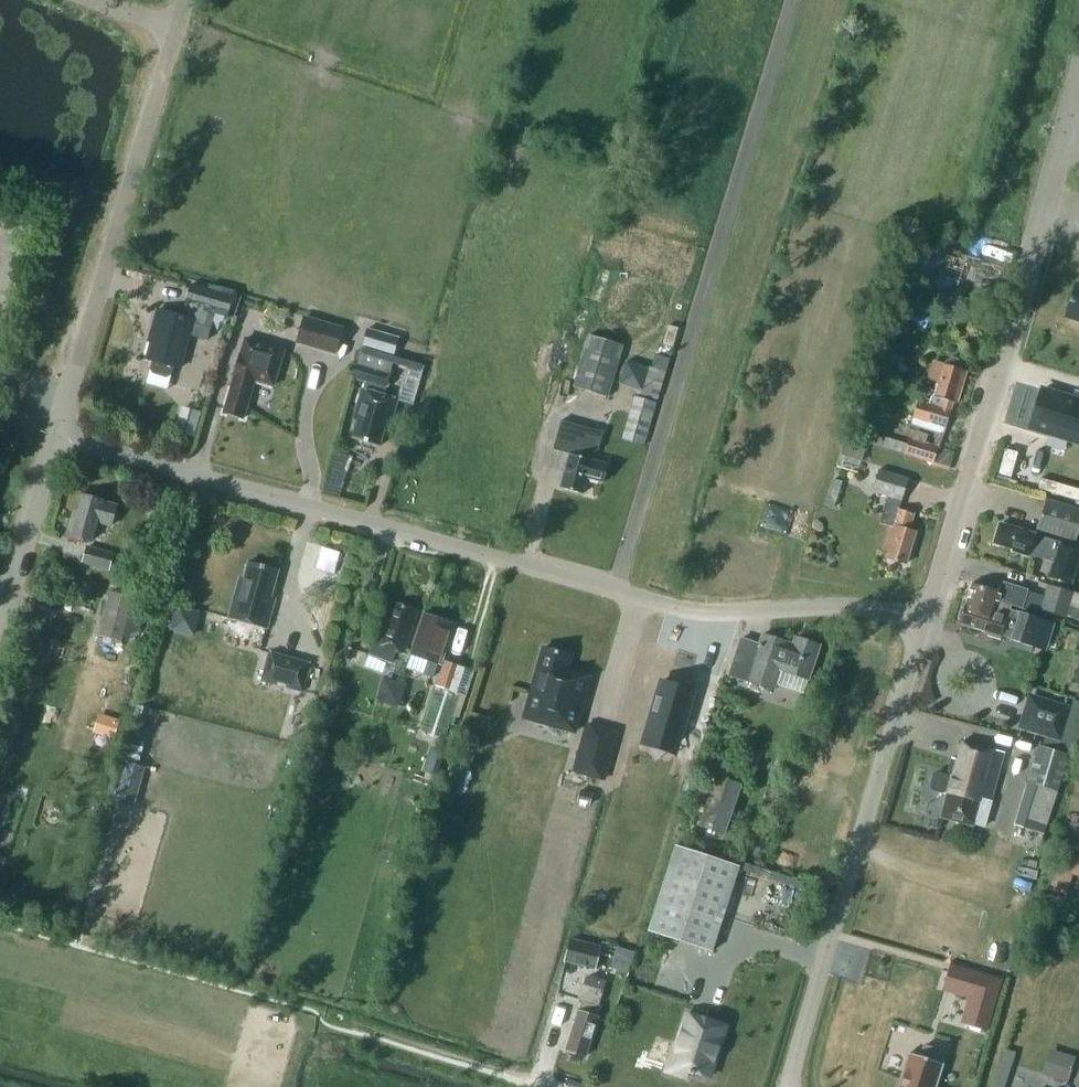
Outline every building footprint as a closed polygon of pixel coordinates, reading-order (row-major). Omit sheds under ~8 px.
[(935,272),(952,277),(956,261),(939,256),(935,272)] [(1075,283),(1065,317),(1078,321),(1078,284),(1075,283)] [(147,358),(153,360),(151,369),(153,373),(165,377),(167,377),(171,375),(173,366),(180,368),(189,335),(207,340),(215,314),(228,318),(234,296),(191,284),(185,304),(182,316),(158,310),(152,329),(155,330),(147,358)] [(295,343),(336,354),(344,326),(303,315),(295,343)] [(573,386),(608,396),(624,345),(589,335),(573,386)] [(223,412),(243,418),(255,380),(274,386),(284,349),(246,338),(242,353),(241,353),(223,412)] [(358,420),(352,438),(379,446),(387,419),(391,420),(397,400),(398,399),(384,395),(390,372),(393,363),(395,357),(362,347),(357,363),(353,378),(366,382),(364,389),(362,388),(353,419),(358,420)] [(951,357),(947,360),(945,365),(933,362),(928,379),(940,382),(936,394),(933,393),(930,403),(919,399),(914,416),(946,425),(954,399),(958,401),(966,373),(962,371),(964,365),(963,365),(961,360),(957,357),(951,357)] [(1030,427),(1078,442),(1078,438),(1078,400),(1042,389),(1030,427)] [(644,445),(656,403),(635,397),(622,439),(644,445)] [(848,437),(904,453),(911,429),(855,413),(848,437)] [(602,432),(561,421),(553,449),(570,453),(560,487),(583,493),(587,478),(603,482),(608,464),(592,460),(595,449),(597,450),(602,432)] [(914,431),(912,439),(910,438),(905,453),(933,462),(937,447),(929,444),(931,436),(914,431)] [(838,466),(859,472),(865,446),(844,441),(838,466)] [(887,557),(906,563),(915,531),(909,529),(914,512),(899,508),(907,478),(878,470),(872,491),(887,496),(880,522),(890,526),(883,551),(888,552),(887,557)] [(825,504),(833,507),(842,481),(834,478),(825,504)] [(67,534),(92,541),(97,522),(111,526),(117,505),(103,501),(103,500),(83,495),(78,512),(73,510),(67,534)] [(1075,540),(1078,528),(1078,508),(1046,498),(1036,529),(1075,540)] [(994,542),(1012,548),(1011,550),(1029,555),(1029,553),(1055,561),(1050,575),(1071,582),(1078,556),(1078,552),(1060,546),(1061,542),(1035,534),(1000,523),(994,542)] [(83,563),(109,570),(113,553),(88,546),(83,563)] [(229,618),(267,628),(275,598),(271,597),(279,569),(249,561),(244,579),(240,577),(229,618)] [(965,604),(965,605),(994,614),(998,601),(1011,605),(1023,609),(1028,591),(1028,590),(1003,582),(1000,592),(972,583),(966,604),(965,604)] [(1040,608),(1066,617),(1075,592),(1048,583),(1040,608)] [(120,642),(136,646),(145,612),(139,610),(142,599),(112,591),(99,636),(120,642)] [(962,609),(959,620),(961,621),(960,624),(988,633),(987,636),(1000,640),(1001,637),(1002,636),(1003,630),(1014,634),(1012,639),(1012,640),(1035,647),(1044,619),(1010,609),(1011,605),(998,601),(994,614),(965,605),(965,606),(966,606),(965,610),(962,609)] [(369,654),(392,661),(395,651),(403,653),(418,610),(395,602),(390,618),(381,616),(369,654)] [(177,630),(202,633),(205,608),(179,605),(177,630)] [(433,667),(439,669),(440,664),(438,663),(452,622),(425,612),(411,654),(435,663),(433,667)] [(808,679),(820,645),(795,637),(793,644),(762,634),(759,644),(741,638),(729,675),(773,689),(780,669),(808,679)] [(343,657),(351,660),(354,649),(347,647),(343,657)] [(574,732),(590,675),(566,669),(570,655),(544,647),(524,718),(574,732)] [(260,680),(303,693),(312,663),(269,650),(260,680)] [(436,686),(452,691),(460,666),(444,660),(436,686)] [(403,704),(409,682),(388,677),(382,699),(403,704)] [(661,682),(646,732),(679,742),(694,691),(661,682)] [(1068,708),(1030,696),(1022,724),(1060,736),(1068,708)] [(616,732),(587,724),(574,771),(603,779),(616,732)] [(146,733),(133,729),(124,763),(127,764),(137,767),(146,733)] [(940,817),(974,826),(974,825),(984,827),(987,817),(1004,752),(962,741),(957,759),(952,757),(948,774),(937,771),(935,774),(933,774),(930,784),(932,785),(931,789),(942,793),(946,794),(940,817)] [(1043,834),(1057,790),(1068,755),(1039,745),(1028,781),(1014,825),(1043,834)] [(137,767),(127,764),(116,804),(131,808),(142,768),(140,768),(137,767)] [(699,825),(724,834),(741,783),(716,775),(699,825)] [(648,930),(712,951),(739,866),(676,846),(648,930)] [(564,961),(595,969),(601,946),(570,938),(564,961)] [(950,964),(944,985),(975,994),(966,1023),(988,1029),(996,999),(1002,978),(950,964)] [(589,980),(584,978),(582,983),(583,984),(577,999),(582,1000),(579,1010),(566,1049),(585,1056),(598,1016),(601,1006),(599,1005),(603,990),(606,981),(590,976),(589,980)] [(726,1025),(688,1013),(678,1049),(675,1048),(668,1070),(689,1076),(691,1069),(711,1076),(726,1025)] [(1073,1080),(1078,1059),(1078,1054),(1055,1047),(1048,1073),(1073,1080)] [(1000,1086),(1011,1086),(1018,1049),(1007,1048),(1000,1086)] [(950,1067),(949,1067),(952,1056),(931,1049),(928,1060),(917,1057),(907,1086),(944,1086),(950,1067)]
